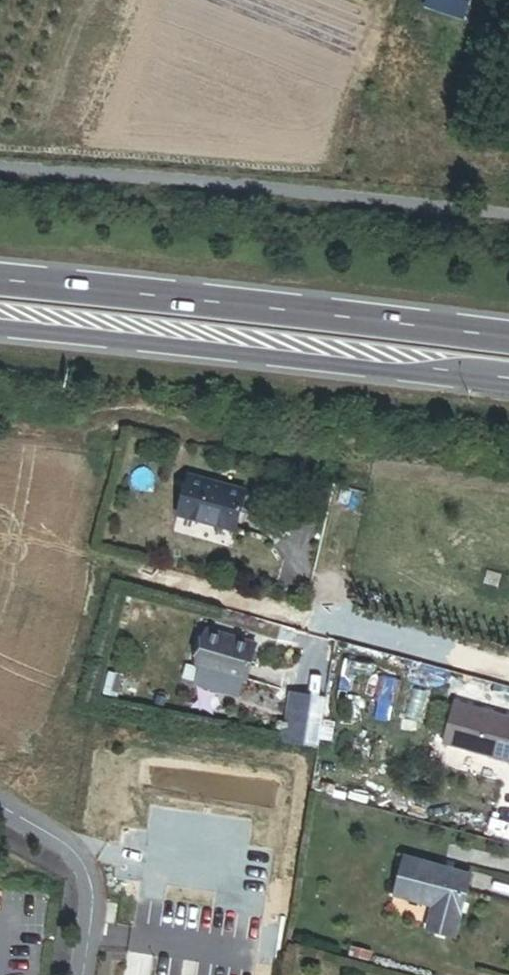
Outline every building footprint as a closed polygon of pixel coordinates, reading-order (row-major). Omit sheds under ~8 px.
[(464,0),(422,0),(419,10),(457,23),(464,0)] [(232,527),(243,488),(184,473),(174,512),(232,527)] [(261,516),(266,497),(252,493),(247,513),(261,516)] [(245,679),(255,643),(208,630),(197,666),(201,667),(196,684),(237,696),(242,679),(245,679)] [(392,709),(398,684),(377,678),(370,704),(392,709)] [(308,736),(314,704),(282,699),(276,730),(308,736)] [(452,707),(442,747),(508,765),(508,723),(452,707)] [(454,936),(471,875),(405,857),(395,894),(434,905),(428,928),(454,936)] [(368,964),(371,953),(298,931),(295,941),(368,964)]
